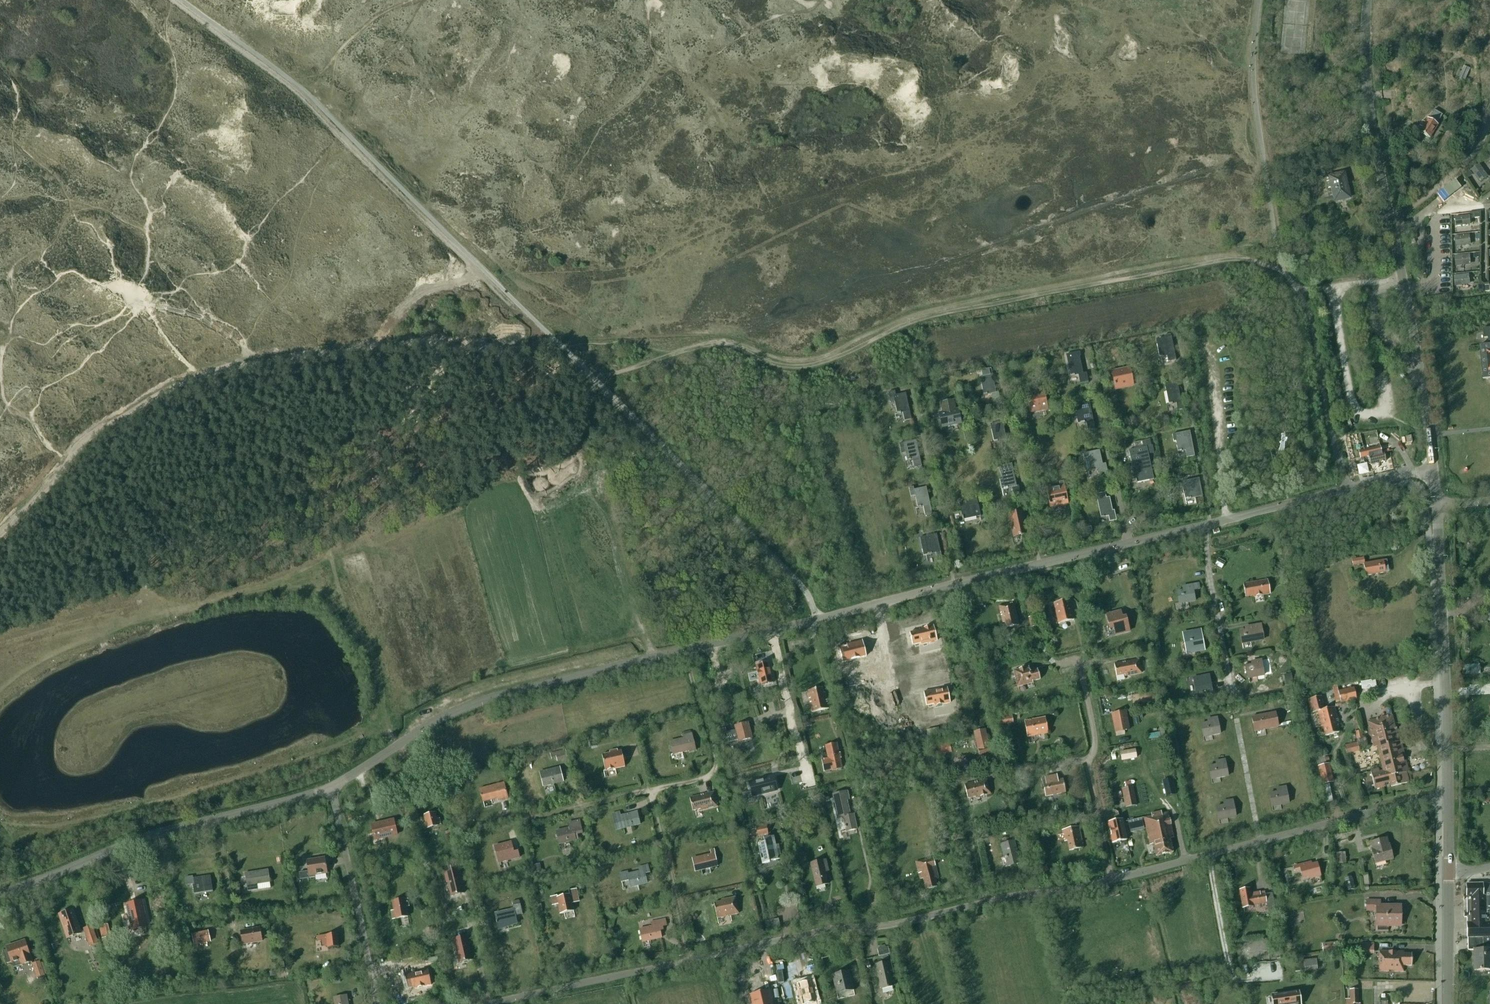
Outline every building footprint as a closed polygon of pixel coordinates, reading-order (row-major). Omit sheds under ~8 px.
[(1458,78),(1458,79),(1464,81),(1470,69),(1464,66),(1461,72),(1459,71),(1456,77),(1458,78)] [(1429,119),(1427,119),(1425,123),(1423,122),(1419,127),(1422,128),(1419,132),(1429,139),(1438,125),(1436,124),(1442,116),(1434,111),(1429,119)] [(1489,177),(1480,164),(1471,170),(1480,183),(1489,177)] [(1335,202),(1349,198),(1344,173),(1329,176),(1335,202)] [(1455,181),(1438,194),(1444,202),(1461,188),(1455,181)] [(1471,245),(1470,235),(1455,236),(1456,247),(1471,245)] [(1471,265),(1470,255),(1455,256),(1456,266),(1471,265)] [(1470,285),(1469,274),(1454,276),(1455,287),(1470,285)] [(1480,346),(1483,380),(1488,380),(1489,380),(1489,328),(1483,329),(1484,338),(1488,338),(1489,345),(1480,346)] [(1171,337),(1168,338),(1156,341),(1159,358),(1166,357),(1168,362),(1176,361),(1171,337)] [(1078,352),(1066,355),(1071,377),(1078,376),(1080,384),(1088,383),(1086,373),(1083,374),(1078,352)] [(996,393),(991,369),(978,371),(984,396),(989,395),(991,402),(1000,400),(998,392),(996,393)] [(1133,385),(1130,372),(1129,369),(1111,373),(1115,389),(1133,385)] [(1178,385),(1175,385),(1174,380),(1164,382),(1169,406),(1176,404),(1177,411),(1182,410),(1178,385)] [(1034,412),(1048,409),(1043,387),(1039,388),(1040,392),(1026,395),(1028,404),(1030,413),(1034,412)] [(906,394),(896,396),(895,391),(888,393),(890,403),(894,402),(897,414),(902,413),(904,421),(911,420),(906,394)] [(944,413),(939,414),(942,428),(961,423),(960,421),(964,420),(963,415),(959,416),(958,410),(954,411),(952,401),(942,404),(944,413)] [(1089,404),(1077,406),(1074,407),(1075,413),(1077,424),(1080,423),(1081,424),(1086,423),(1088,431),(1095,430),(1089,404)] [(1006,440),(1002,422),(990,425),(994,443),(1006,440)] [(1195,456),(1190,433),(1187,433),(1187,432),(1174,435),(1178,453),(1185,451),(1186,458),(1195,456)] [(1134,450),(1129,451),(1134,476),(1131,477),(1132,481),(1135,480),(1136,483),(1154,479),(1148,452),(1152,451),(1150,439),(1132,443),(1134,450)] [(916,441),(903,443),(899,444),(900,450),(905,449),(907,461),(913,460),(915,468),(922,467),(916,441)] [(1380,447),(1358,452),(1360,459),(1368,457),(1370,465),(1386,461),(1384,453),(1382,453),(1380,447)] [(1090,470),(1091,471),(1098,470),(1099,474),(1108,472),(1106,464),(1102,465),(1099,451),(1083,454),(1084,459),(1085,459),(1087,468),(1088,471),(1090,470)] [(1004,466),(999,467),(1002,479),(999,479),(1002,490),(1004,489),(1004,490),(1008,489),(1007,488),(1011,487),(1013,496),(1020,495),(1018,486),(1016,487),(1013,469),(1005,471),(1004,466)] [(1199,479),(1183,482),(1184,487),(1183,487),(1185,499),(1187,499),(1187,500),(1203,497),(1199,479)] [(1059,483),(1060,487),(1046,490),(1049,503),(1049,502),(1050,507),(1068,503),(1063,482),(1059,483)] [(926,488),(914,490),(909,491),(911,497),(915,496),(918,508),(923,507),(925,515),(932,514),(926,488)] [(1105,493),(1096,495),(1101,519),(1108,517),(1109,522),(1116,521),(1114,511),(1112,511),(1109,498),(1106,498),(1105,493)] [(959,504),(963,521),(981,517),(976,496),(968,498),(969,502),(959,504)] [(1022,512),(1010,515),(1010,519),(1014,537),(1027,534),(1023,516),(1022,512)] [(937,535),(920,538),(924,556),(936,554),(937,562),(942,561),(937,535)] [(1364,564),(1363,558),(1352,560),(1353,566),(1363,564),(1366,576),(1385,573),(1384,568),(1388,567),(1387,560),(1364,564)] [(1267,580),(1243,585),(1245,597),(1253,596),(1253,597),(1270,594),(1267,580)] [(1177,592),(1179,604),(1195,601),(1193,591),(1199,590),(1198,584),(1187,586),(1187,590),(1177,592)] [(1058,624),(1074,621),(1069,600),(1054,603),(1058,624)] [(999,606),(1003,623),(1005,623),(1006,628),(1019,625),(1014,603),(999,606)] [(1115,635),(1129,631),(1126,621),(1123,622),(1120,611),(1106,615),(1109,626),(1113,625),(1115,635)] [(1028,618),(1031,628),(1037,627),(1034,617),(1028,618)] [(1239,632),(1242,644),(1263,640),(1261,625),(1244,628),(1245,631),(1239,632)] [(920,631),(910,633),(913,645),(921,643),(921,645),(938,641),(934,626),(920,629),(920,631)] [(1204,650),(1200,630),(1195,631),(1195,632),(1192,633),(1192,632),(1183,633),(1185,642),(1186,641),(1188,649),(1186,649),(1187,653),(1204,650)] [(847,648),(840,650),(843,662),(866,657),(862,641),(847,645),(847,648)] [(984,666),(995,663),(993,656),(983,658),(984,666)] [(1125,677),(1141,674),(1139,660),(1114,664),(1116,677),(1124,675),(1125,677)] [(1248,679),(1264,676),(1261,661),(1251,663),(1251,666),(1246,667),(1248,679)] [(761,686),(773,683),(769,663),(756,666),(761,686)] [(1465,666),(1466,674),(1481,674),(1480,666),(1465,666)] [(1013,671),(1018,687),(1033,683),(1033,682),(1040,680),(1038,670),(1030,672),(1029,667),(1013,671)] [(1197,699),(1213,696),(1209,675),(1193,678),(1197,699)] [(894,685),(873,688),(876,705),(885,704),(886,708),(897,707),(894,685)] [(1354,688),(1338,692),(1337,686),(1332,687),(1335,703),(1340,701),(1341,703),(1356,700),(1354,688)] [(948,687),(924,693),(927,706),(935,704),(935,706),(951,702),(948,688),(948,687)] [(825,693),(824,688),(808,691),(813,714),(831,710),(827,693),(825,693)] [(1334,707),(1324,709),(1321,697),(1307,700),(1311,713),(1318,711),(1321,727),(1323,726),(1325,736),(1339,733),(1337,726),(1339,726),(1334,707)] [(883,721),(879,706),(864,710),(864,713),(857,715),(860,727),(883,721)] [(1126,712),(1112,714),(1115,732),(1129,730),(1126,712)] [(1275,713),(1252,718),(1254,732),(1278,727),(1275,713)] [(1013,723),(1011,714),(1001,716),(1002,724),(1013,723)] [(1390,782),(1391,787),(1409,783),(1406,772),(1408,772),(1400,741),(1398,742),(1392,716),(1367,722),(1374,748),(1377,747),(1383,771),(1379,772),(1379,769),(1370,772),(1375,789),(1384,787),(1384,784),(1390,782)] [(1208,723),(1201,724),(1203,737),(1220,734),(1217,717),(1207,719),(1208,723)] [(1024,722),(1027,737),(1048,733),(1045,718),(1024,722)] [(739,740),(739,742),(752,739),(748,723),(735,727),(736,730),(726,733),(725,729),(720,730),(721,734),(719,735),(722,744),(739,740)] [(926,731),(929,740),(947,735),(945,727),(941,729),(939,730),(938,728),(926,731)] [(1159,729),(1160,733),(1148,735),(1149,740),(1166,737),(1164,728),(1159,729)] [(974,733),(980,757),(991,754),(985,730),(974,733)] [(670,742),(673,755),(689,751),(690,752),(696,751),(692,733),(683,736),(684,739),(670,742)] [(1367,747),(1365,738),(1363,739),(1357,740),(1359,749),(1367,747)] [(936,746),(938,756),(952,753),(949,743),(936,746)] [(828,759),(822,760),(824,772),(831,771),(842,769),(841,763),(840,759),(841,758),(840,753),(839,754),(836,744),(826,746),(828,759)] [(556,759),(557,762),(568,759),(566,750),(550,754),(551,760),(556,759)] [(609,752),(610,755),(603,756),(606,771),(626,766),(622,752),(618,753),(617,750),(609,752)] [(1136,758),(1135,750),(1121,752),(1122,761),(1136,758)] [(1216,765),(1209,767),(1211,779),(1228,776),(1225,760),(1215,761),(1216,765)] [(1334,782),(1330,763),(1318,766),(1322,785),(1334,782)] [(563,782),(560,768),(540,773),(543,787),(563,782)] [(452,778),(455,787),(460,786),(460,783),(465,782),(463,775),(452,778)] [(1041,784),(1044,797),(1064,793),(1061,780),(1056,781),(1055,775),(1043,778),(1044,783),(1041,784)] [(773,778),(749,784),(751,791),(755,790),(757,797),(776,792),(773,778)] [(976,798),(990,794),(987,779),(964,785),(968,799),(975,797),(976,798)] [(1172,779),(1162,781),(1166,797),(1176,795),(1172,779)] [(508,799),(504,783),(480,790),(483,802),(499,798),(500,801),(508,799)] [(1122,790),(1126,807),(1137,805),(1133,787),(1122,790)] [(1269,794),(1272,807),(1289,803),(1286,787),(1276,788),(1277,792),(1269,794)] [(846,832),(857,829),(853,814),(850,815),(847,800),(849,800),(847,791),(833,795),(838,818),(843,817),(846,832)] [(701,811),(718,807),(714,792),(690,798),(693,811),(701,809),(701,811)] [(1216,807),(1219,820),(1236,817),(1232,800),(1223,802),(1224,806),(1216,807)] [(612,814),(616,831),(640,825),(637,812),(620,816),(620,812),(612,814)] [(1156,857),(1173,853),(1170,839),(1174,838),(1168,812),(1161,814),(1161,812),(1151,814),(1152,816),(1143,818),(1149,844),(1153,843),(1156,857)] [(437,818),(435,813),(424,816),(427,828),(441,824),(439,818),(437,818)] [(1108,821),(1112,841),(1126,838),(1122,818),(1108,821)] [(393,820),(372,825),(375,840),(397,835),(393,820)] [(580,821),(568,823),(569,828),(556,831),(559,844),(575,840),(574,833),(582,831),(580,821)] [(1142,821),(1128,824),(1130,830),(1143,827),(1142,821)] [(768,834),(767,826),(756,828),(758,837),(768,834)] [(1061,831),(1064,842),(1067,841),(1069,851),(1083,848),(1078,827),(1061,831)] [(763,863),(778,860),(773,837),(764,839),(765,843),(759,844),(763,863)] [(1375,864),(1393,859),(1389,845),(1388,845),(1387,838),(1370,842),(1372,849),(1371,849),(1375,864)] [(1019,864),(1014,841),(1001,845),(1004,858),(1005,858),(1008,867),(1019,864)] [(514,852),(511,842),(495,847),(499,863),(519,858),(518,851),(514,852)] [(722,842),(700,847),(703,861),(710,859),(712,865),(719,863),(718,857),(725,856),(722,842)] [(1346,864),(1345,853),(1336,853),(1337,864),(1346,864)] [(327,873),(325,858),(309,861),(310,871),(299,873),(300,880),(315,877),(315,876),(327,873)] [(935,878),(938,877),(933,858),(916,862),(920,879),(923,879),(926,890),(937,887),(935,878)] [(816,887),(818,887),(828,884),(826,872),(829,871),(826,860),(810,864),(816,887)] [(1312,865),(1311,862),(1294,867),(1295,871),(1300,870),(1303,879),(1309,877),(1310,879),(1320,876),(1317,863),(1312,865)] [(534,867),(534,865),(531,865),(533,873),(533,875),(536,875),(536,872),(542,871),(540,866),(534,867)] [(621,882),(629,881),(630,887),(647,883),(645,874),(649,872),(648,865),(638,867),(639,871),(628,874),(627,872),(620,874),(621,882)] [(268,870),(245,874),(248,891),(258,890),(257,884),(270,882),(268,870)] [(462,879),(460,870),(444,874),(447,882),(448,882),(451,897),(464,894),(461,879),(462,879)] [(195,894),(206,892),(213,891),(210,876),(193,879),(193,877),(186,878),(187,885),(193,884),(195,894)] [(1354,889),(1351,876),(1344,878),(1347,891),(1354,889)] [(1489,939),(1489,885),(1482,885),(1482,884),(1467,885),(1468,939),(1489,939)] [(1249,889),(1239,891),(1243,909),(1253,907),(1252,906),(1266,903),(1265,894),(1260,895),(1260,892),(1250,894),(1249,889)] [(578,902),(576,890),(569,892),(570,895),(557,898),(557,897),(551,898),(553,906),(558,904),(560,914),(574,911),(572,903),(578,902)] [(729,916),(729,915),(733,914),(733,915),(739,914),(736,902),(735,900),(736,899),(735,897),(721,900),(721,902),(714,904),(717,918),(729,916)] [(393,920),(408,917),(406,907),(409,907),(408,899),(405,900),(405,899),(393,901),(394,911),(391,911),(393,920)] [(1400,926),(1400,906),(1379,906),(1379,901),(1366,901),(1366,911),(1376,911),(1376,931),(1387,932),(1387,926),(1400,926)] [(141,902),(127,905),(132,930),(147,927),(141,902)] [(495,914),(498,927),(507,925),(508,926),(517,924),(515,916),(523,914),(520,904),(513,906),(514,910),(495,914)] [(73,911),(60,915),(68,938),(81,933),(73,911)] [(661,938),(660,931),(663,930),(662,925),(666,924),(665,920),(651,923),(652,927),(640,930),(642,942),(661,938)] [(112,948),(107,925),(100,927),(105,949),(112,948)] [(84,929),(88,945),(96,943),(92,927),(84,929)] [(426,929),(428,942),(435,940),(433,927),(426,929)] [(260,928),(241,932),(243,945),(262,941),(260,928)] [(208,932),(192,935),(194,945),(210,942),(208,932)] [(328,945),(328,948),(339,947),(337,934),(317,937),(318,941),(322,940),(323,946),(328,945)] [(469,946),(470,945),(468,936),(453,940),(455,949),(456,948),(459,963),(472,960),(469,946)] [(1468,939),(1468,951),(1474,950),(1483,950),(1483,946),(1489,946),(1489,939),(1468,939)] [(8,950),(3,951),(7,964),(12,962),(14,968),(32,962),(25,942),(7,948),(8,950)] [(1338,951),(1337,943),(1322,945),(1323,953),(1338,951)] [(1358,943),(1358,951),(1373,952),(1374,944),(1358,943)] [(1483,946),(1483,950),(1474,950),(1474,971),(1489,970),(1489,946),(1483,946)] [(1378,951),(1378,971),(1388,972),(1388,971),(1393,971),(1393,972),(1403,972),(1403,966),(1411,966),(1411,954),(1403,954),(1403,952),(1378,951)] [(45,973),(41,959),(30,963),(35,976),(45,973)] [(1295,972),(1317,969),(1316,959),(1294,962),(1295,972)] [(893,973),(890,962),(876,965),(882,989),(893,987),(890,974),(893,973)] [(428,970),(404,975),(405,977),(407,989),(415,987),(415,989),(417,989),(428,986),(431,985),(428,970)] [(854,991),(850,971),(832,976),(836,995),(854,991)] [(792,985),(797,1003),(812,1003),(813,1003),(807,981),(792,985)] [(1351,1000),(1345,1000),(1345,1003),(1360,1003),(1359,1003),(1359,989),(1351,989),(1351,1000)] [(753,1003),(772,1003),(769,991),(750,995),(753,1003)] [(1298,991),(1285,993),(1286,1003),(1300,1003),(1298,991)] [(1285,993),(1271,995),(1273,1003),(1286,1003),(1285,993)] [(346,996),(334,998),(335,1003),(348,1003),(346,996)]
